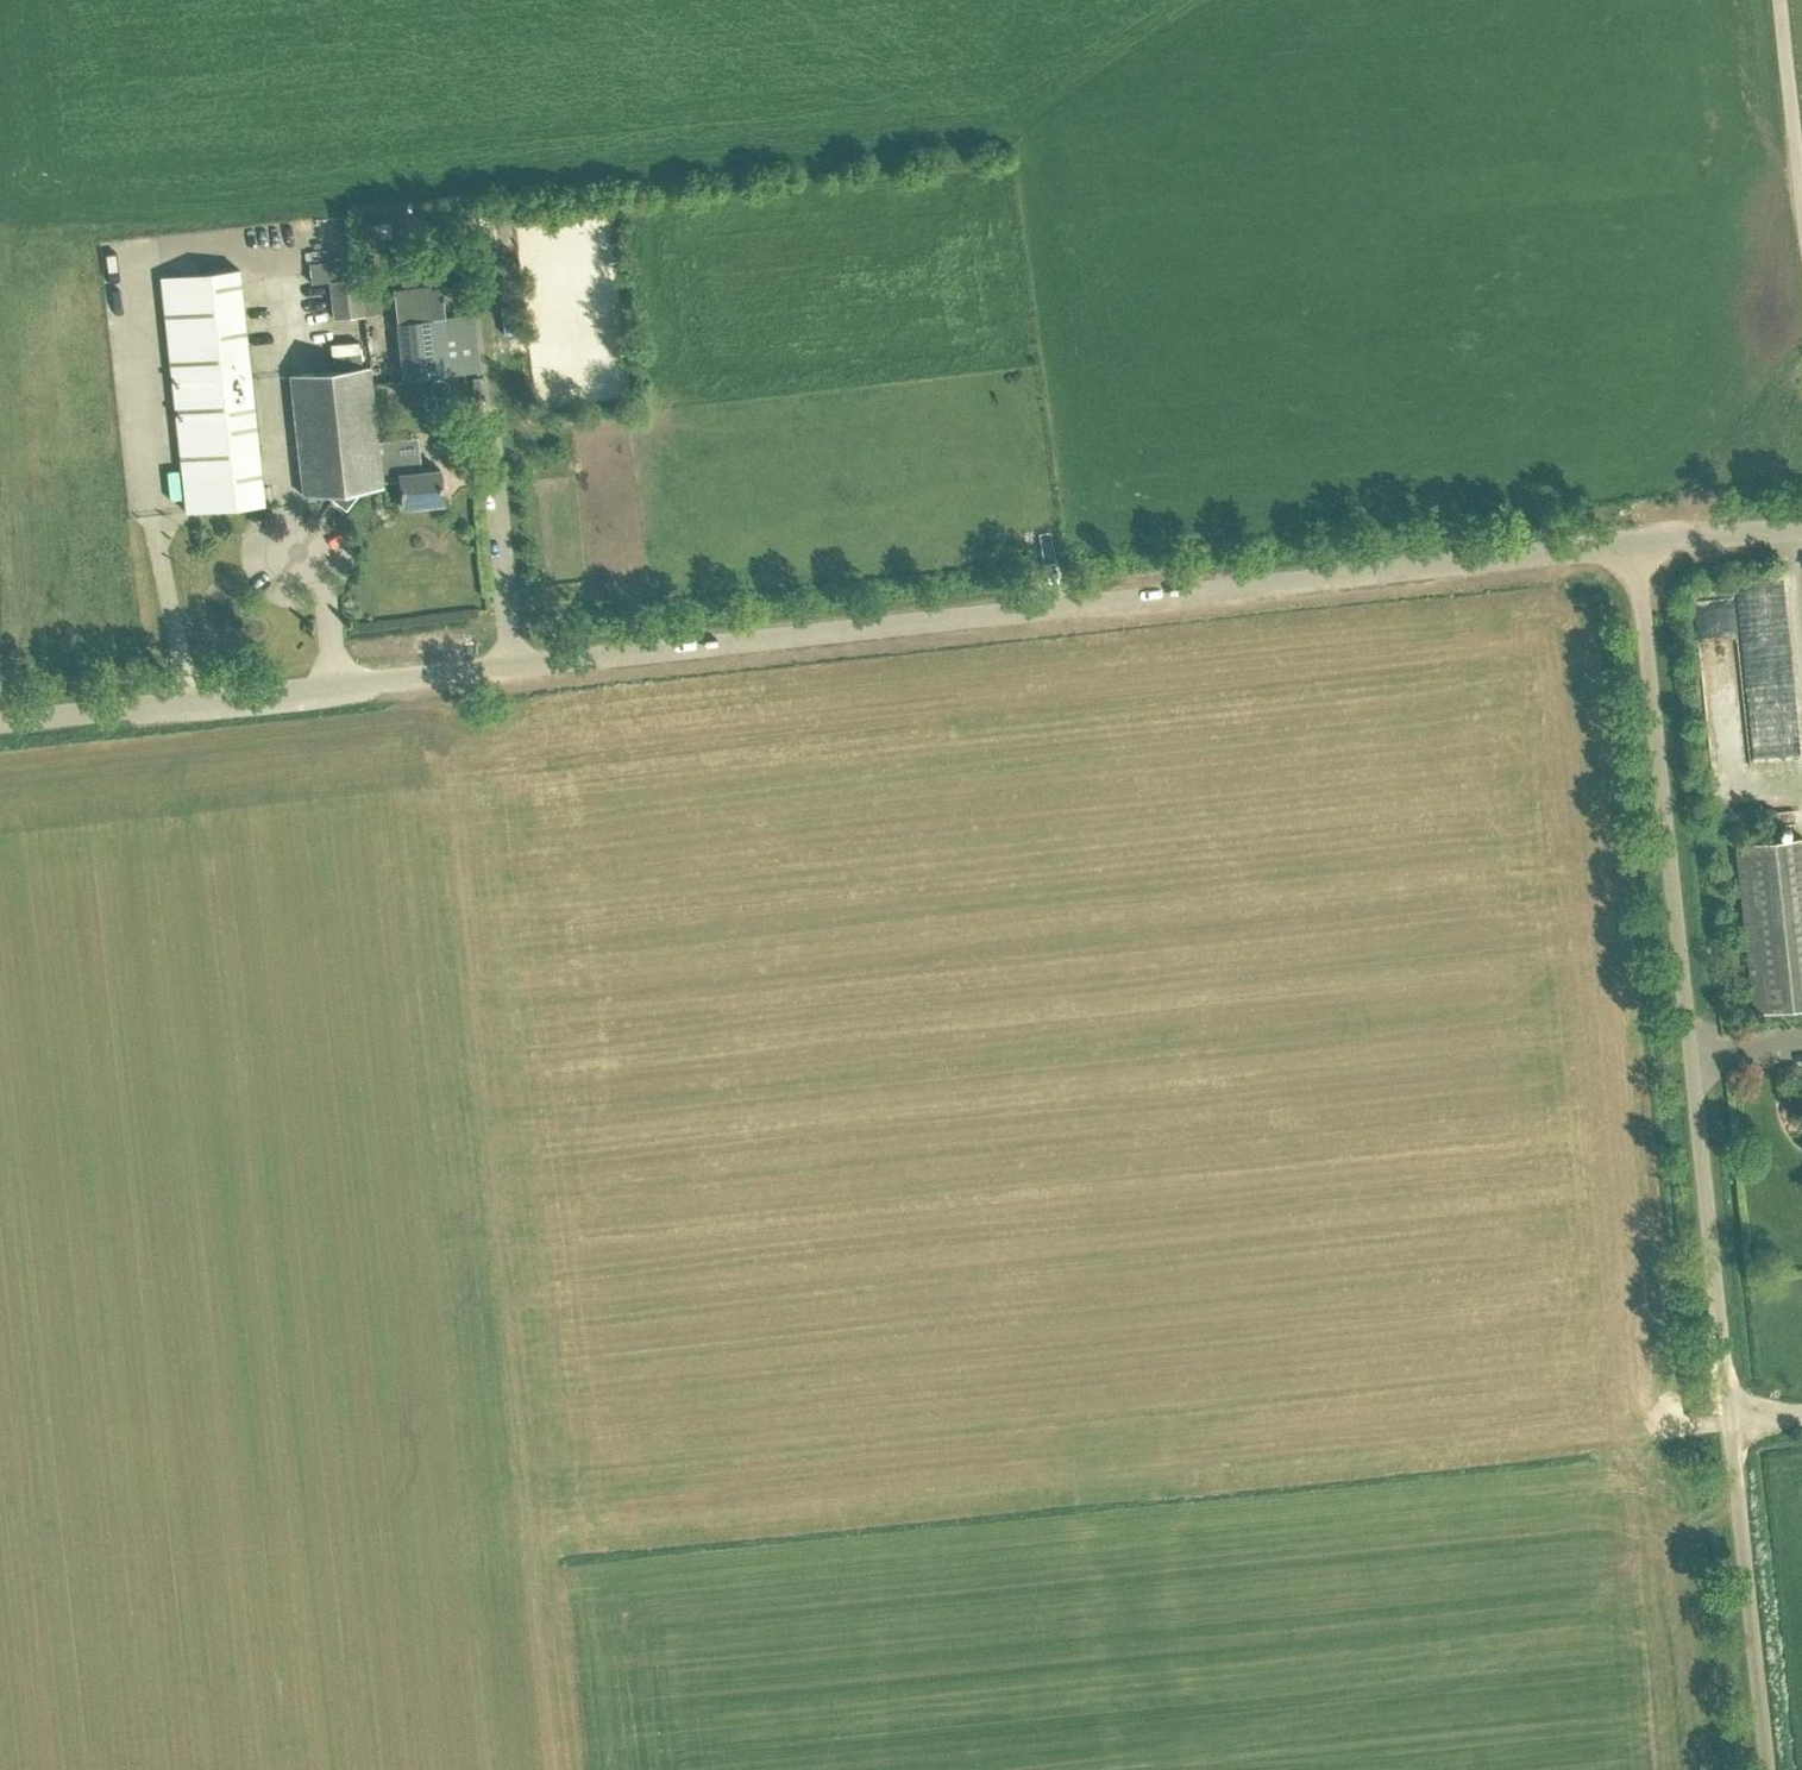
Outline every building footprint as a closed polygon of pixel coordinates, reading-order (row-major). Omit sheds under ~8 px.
[(310,282),(330,280),(334,319),(362,315),(358,277),(356,258),(308,264),(310,282)] [(239,268),(161,276),(186,509),(264,501),(239,268)] [(393,288),(402,378),(466,372),(461,314),(444,316),(441,284),(393,288)] [(380,486),(379,474),(377,452),(367,364),(290,373),(303,494),(331,491),(331,493),(344,504),(354,491),(354,489),(380,486)] [(393,450),(377,452),(379,474),(396,472),(400,506),(441,501),(438,467),(418,469),(417,455),(394,457),(393,450)] [(1751,770),(1795,766),(1782,609),(1696,617),(1707,755),(1750,751),(1751,770)] [(1738,844),(1756,1011),(1801,1006),(1801,837),(1738,844)]
